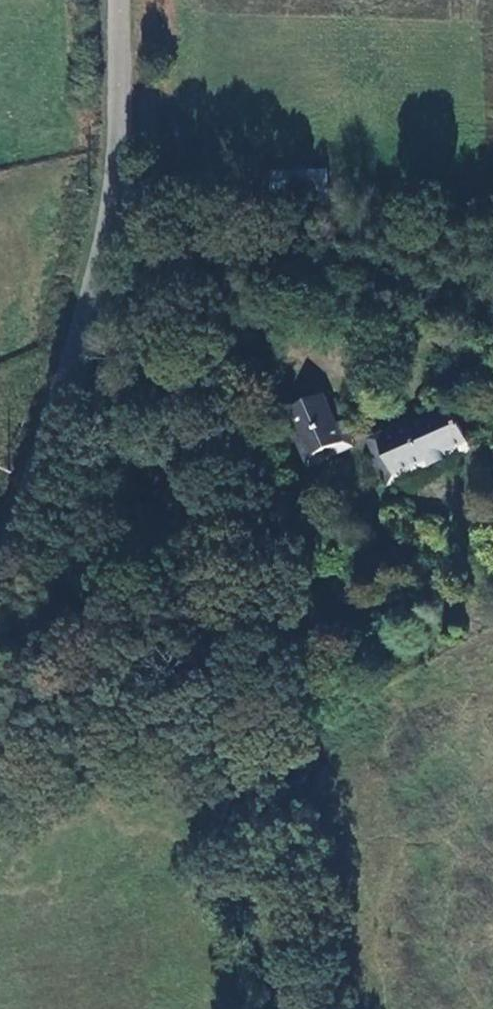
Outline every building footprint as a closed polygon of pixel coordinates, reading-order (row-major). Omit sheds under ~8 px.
[(322,197),(325,176),(297,172),(294,193),(322,197)] [(325,396),(294,407),(305,437),(297,440),(305,465),(327,458),(324,451),(343,445),(325,396)] [(379,444),(395,483),(414,475),(411,468),(433,459),(437,470),(474,455),(455,407),(415,423),(418,429),(379,444)]
